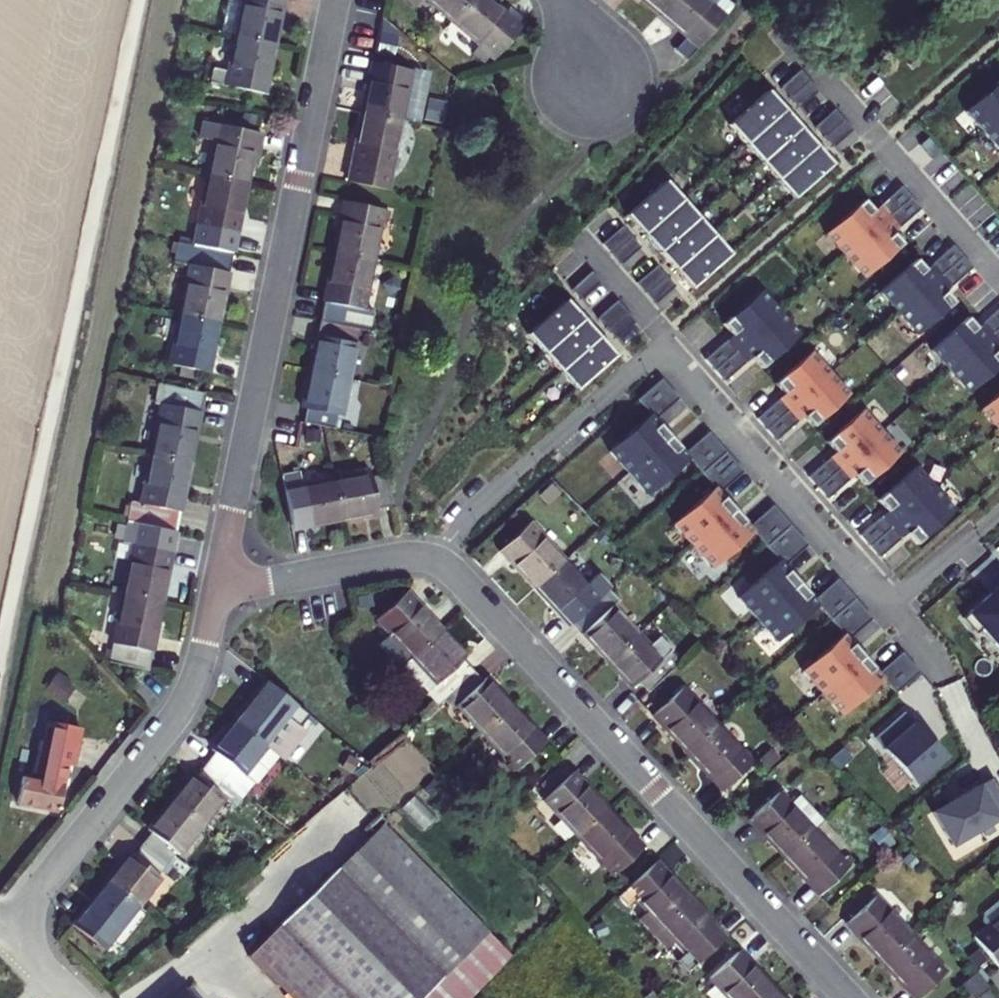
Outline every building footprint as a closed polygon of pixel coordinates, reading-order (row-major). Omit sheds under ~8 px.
[(222,25),(227,26),(236,34),(272,41),(274,27),(279,28),(285,0),(228,0),(222,25)] [(471,0),(430,0),(454,20),(471,0)] [(524,18),(513,8),(508,14),(492,0),(471,0),(454,20),(481,45),(473,54),(484,63),(495,51),(524,18)] [(660,17),(674,0),(640,0),(660,17)] [(703,0),(674,0),(660,17),(687,39),(677,50),(689,60),(722,22),(712,13),(714,10),(703,0)] [(714,10),(712,13),(722,22),(734,8),(724,0),(703,0),(714,10)] [(266,92),(277,42),(272,41),(236,34),(229,67),(214,64),(211,81),(266,92)] [(361,111),(400,119),(410,70),(372,61),(361,111)] [(802,104),(819,86),(800,68),(783,86),(802,104)] [(998,118),(998,79),(963,110),(983,132),(998,118)] [(771,86),(727,125),(744,143),(787,105),(771,86)] [(744,143),(759,161),(803,123),(787,105),(744,143)] [(818,123),(833,140),(850,125),(834,108),(818,123)] [(347,181),(386,189),(400,119),(361,111),(347,181)] [(983,132),(998,151),(998,118),(983,132)] [(214,140),(207,173),(249,182),(256,147),(261,148),(263,133),(259,132),(217,124),(203,121),(199,137),(214,140)] [(775,179),(819,141),(803,123),(759,161),(775,179)] [(939,151),(927,137),(918,145),(930,158),(939,151)] [(775,179),(792,198),(835,160),(819,141),(775,179)] [(235,252),(249,182),(207,173),(193,243),(194,243),(235,252)] [(681,198),(665,180),(625,214),(642,233),(681,198)] [(843,255),(910,196),(900,185),(872,210),(862,199),(824,233),(843,255)] [(920,208),(910,196),(843,255),(863,277),(901,243),(892,232),(920,208)] [(697,216),(681,198),(642,233),(658,251),(697,216)] [(333,252),(373,260),(383,209),(344,200),(333,252)] [(713,234),(697,216),(658,251),(673,269),(713,234)] [(622,260),(640,246),(623,225),(605,239),(622,260)] [(729,253),(713,234),(673,269),(690,288),(729,253)] [(194,243),(179,317),(221,325),(235,252),(194,243)] [(925,269),(916,259),(879,292),(897,312),(962,255),(952,245),(925,269)] [(355,329),(359,330),(373,260),(333,252),(319,322),(325,323),(355,329)] [(915,333),(952,300),(944,290),(971,266),(962,255),(897,312),(915,333)] [(639,279),(657,301),(675,286),(657,264),(639,279)] [(760,292),(723,325),(731,335),(704,359),(713,369),(778,313),(760,292)] [(619,336),(638,318),(618,297),(599,314),(619,336)] [(582,317),(565,299),(526,333),(543,352),(582,317)] [(967,317),(930,350),(948,370),(998,326),(998,307),(976,327),(967,317)] [(797,335),(778,313),(713,369),(723,381),(751,357),(760,367),(797,335)] [(211,376),(221,325),(179,317),(169,367),(211,376)] [(598,335),(582,317),(543,352),(558,370),(598,335)] [(309,371),(349,380),(356,345),(352,344),(355,329),(325,323),(322,337),(317,336),(309,371)] [(998,362),(998,353),(995,348),(998,345),(998,326),(948,370),(966,391),(998,362)] [(575,389),(614,354),(598,335),(558,370),(575,389)] [(812,351),(775,383),(783,393),(756,417),(765,428),(830,371),(812,351)] [(320,426),(335,429),(338,416),(341,416),(349,380),(309,371),(302,409),(307,410),(304,423),(320,426)] [(849,394),(830,371),(765,428),(775,440),(803,415),(812,426),(849,394)] [(627,471),(669,435),(654,418),(677,397),(660,377),(636,398),(649,412),(607,449),(627,471)] [(207,394),(162,384),(158,403),(164,404),(154,455),(192,463),(207,394)] [(998,430),(998,391),(978,409),(998,431),(998,430)] [(863,409),(826,442),(834,452),(807,476),(816,486),(881,430),(863,409)] [(900,452),(881,430),(816,486),(826,498),(854,474),(863,484),(900,452)] [(684,452),(669,435),(627,471),(647,494),(689,458),(701,472),(725,451),(708,431),(684,452)] [(692,545),(734,508),(719,491),(742,470),(725,451),(701,472),(713,486),(672,522),(692,545)] [(128,523),(178,533),(192,463),(154,455),(143,506),(132,504),(128,523)] [(886,510),(859,534),(868,545),(935,487),(915,465),(876,499),(886,510)] [(283,470),(284,484),(303,483),(302,469),(283,470)] [(368,474),(330,481),(338,521),(375,514),(374,509),(388,507),(383,476),(369,478),(368,474)] [(282,496),(288,527),(301,524),(302,528),(338,521),(330,481),(295,488),(296,493),(282,496)] [(935,487),(868,545),(878,557),(906,532),(916,543),(955,510),(935,487)] [(749,525),(734,508),(692,545),(712,568),(753,531),(765,545),(789,524),(772,504),(749,525)] [(531,582),(561,555),(526,517),(496,545),(531,582)] [(125,596),(164,603),(178,533),(128,523),(124,543),(135,546),(125,596)] [(756,618),(798,581),(783,564),(807,544),(789,524),(765,545),(778,559),(736,595),(756,618)] [(594,575),(586,582),(561,555),(531,582),(556,610),(560,606),(570,616),(594,595),(604,586),(594,575)] [(813,598),(798,581),(756,618),(777,641),(818,604),(830,618),(854,597),(837,578),(813,598)] [(962,617),(975,632),(980,627),(998,648),(998,584),(962,617)] [(605,654),(634,628),(609,601),(614,597),(604,586),(594,595),(570,616),(605,654)] [(402,664),(410,657),(440,629),(405,592),(376,619),(386,630),(374,640),(399,667),(402,664)] [(150,672),(153,654),(164,603),(125,596),(115,646),(111,664),(145,671),(150,672)] [(821,691),(863,654),(848,637),(871,617),(854,597),(830,618),(842,632),(801,668),(821,691)] [(634,628),(605,654),(631,681),(634,679),(643,689),(675,660),(666,649),(668,647),(643,620),(634,628)] [(465,656),(440,629),(410,657),(402,664),(438,702),(449,691),(472,670),(461,659),(465,656)] [(878,671),(863,654),(821,691),(841,714),(882,678),(894,692),(918,670),(901,651),(878,671)] [(457,707),(482,734),(511,707),(487,681),(485,683),(472,670),(449,691),(461,704),(457,707)] [(249,693),(226,722),(258,747),(270,756),(275,760),(297,731),(294,729),(301,720),(304,717),(258,681),(249,693)] [(713,721),(679,684),(650,710),(684,747),(713,721)] [(546,745),(511,707),(482,734),(517,772),(546,745)] [(309,727),(312,724),(304,717),(301,720),(309,727)] [(713,721),(684,747),(718,785),(748,758),(713,721)] [(914,783),(946,756),(913,721),(883,748),(914,783)] [(207,754),(198,765),(223,785),(238,796),(270,756),(258,747),(226,722),(203,751),(207,754)] [(69,766),(78,732),(45,726),(36,769),(62,774),(64,765),(69,766)] [(185,773),(163,801),(194,827),(217,798),(229,807),(238,796),(223,785),(198,765),(189,776),(185,773)] [(36,769),(34,780),(60,785),(62,774),(36,769)] [(577,838),(606,811),(571,772),(542,800),(577,838)] [(990,774),(977,783),(974,779),(959,788),(962,793),(932,812),(953,844),(998,814),(998,787),(990,774)] [(60,785),(34,780),(20,777),(15,801),(55,809),(60,785)] [(746,816),(781,854),(810,827),(819,818),(795,792),(786,801),(775,789),(746,816)] [(143,834),(135,845),(159,864),(167,854),(170,856),(194,827),(163,801),(139,831),(143,834)] [(641,848),(606,811),(577,838),(612,876),(641,848)] [(338,866),(410,942),(433,920),(456,899),(385,822),(338,866)] [(845,864),(810,827),(781,854),(815,891),(845,864)] [(122,853),(99,881),(130,906),(153,878),(150,875),(159,864),(135,845),(126,856),(122,853)] [(690,902),(656,863),(617,898),(628,911),(636,903),(647,915),(639,923),(651,937),(690,902)] [(410,942),(338,866),(282,919),(354,996),(410,942)] [(97,947),(130,906),(99,881),(67,921),(97,947)] [(909,932),(873,894),(843,922),(878,960),(909,932)] [(998,966),(998,896),(980,912),(979,919),(984,925),(970,937),(996,968),(998,966)] [(410,942),(354,996),(356,997),(472,997),(510,956),(487,932),(456,899),(433,920),(410,942)] [(724,940),(690,902),(651,937),(664,951),(673,943),(684,954),(674,963),(685,975),(724,940)] [(282,919),(245,953),(286,997),(356,997),(354,996),(282,919)] [(909,932),(878,960),(913,997),(943,969),(909,932)] [(724,997),(766,997),(773,992),(738,954),(708,981),(724,997)] [(974,970),(957,985),(965,995),(968,997),(973,997),(987,986),(974,970)] [(179,990),(169,997),(186,997),(179,990)]
